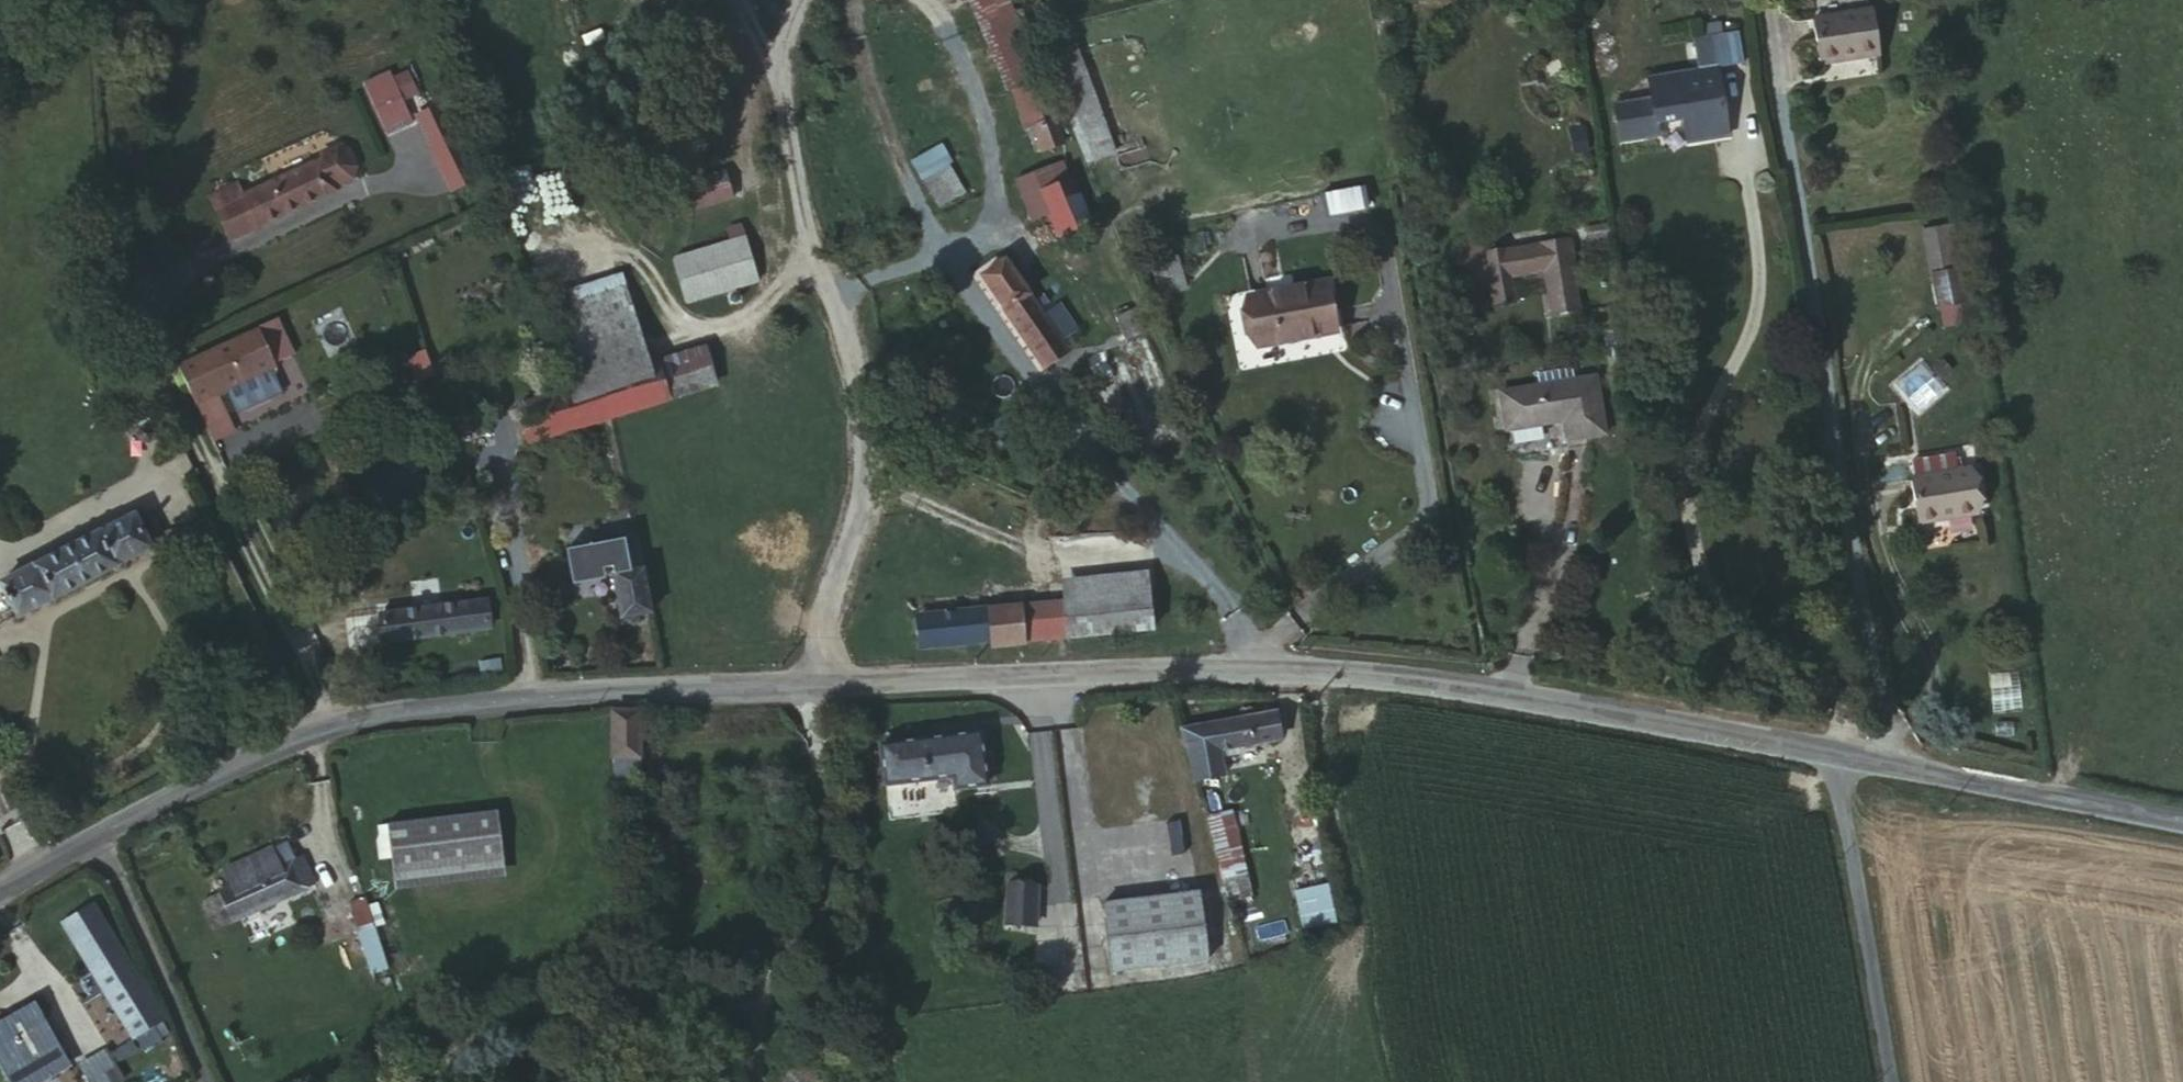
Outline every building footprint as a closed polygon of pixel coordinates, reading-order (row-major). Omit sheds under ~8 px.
[(1040,79),(1022,36),(1007,0),(967,0),(1005,93),(1012,90),(1040,79)] [(1811,19),(1816,55),(1856,48),(1856,55),(1872,53),(1867,11),(1811,19)] [(1648,95),(1614,101),(1618,138),(1658,131),(1657,123),(1681,119),(1684,144),(1725,137),(1715,67),(1738,65),(1732,33),(1691,39),(1693,69),(1646,78),(1648,95)] [(1856,48),(1816,55),(1817,62),(1856,55),(1856,48)] [(364,82),(387,133),(413,121),(390,71),(364,82)] [(1085,71),(1066,80),(1086,129),(1107,123),(1085,71)] [(1053,119),(1040,79),(1012,90),(1035,143),(1042,141),(1036,126),(1053,119)] [(475,178),(441,104),(415,115),(449,190),(475,178)] [(1062,142),(1053,119),(1036,126),(1042,141),(1046,148),(1062,142)] [(963,194),(938,148),(912,162),(939,208),(963,194)] [(236,184),(214,194),(230,227),(236,226),(240,234),(257,225),(258,226),(323,194),(321,189),(329,186),(339,180),(341,169),(336,156),(325,152),(315,156),(310,165),(243,197),(236,184)] [(1068,178),(1062,161),(1015,179),(1031,220),(1050,212),(1058,231),(1089,219),(1072,177),(1068,178)] [(731,198),(724,172),(682,184),(689,210),(731,198)] [(331,190),(329,186),(321,189),(323,194),(331,190)] [(1324,195),(1329,220),(1366,212),(1361,187),(1324,195)] [(230,227),(214,194),(208,197),(228,239),(240,234),(236,226),(230,227)] [(757,283),(740,225),(727,229),(730,243),(673,259),(685,302),(757,283)] [(1942,225),(1919,229),(1927,274),(1949,270),(1942,225)] [(1467,286),(1487,283),(1483,254),(1480,240),(1460,243),(1467,286)] [(1575,311),(1564,241),(1483,254),(1487,283),(1491,304),(1511,300),(1507,277),(1543,271),(1550,316),(1575,311)] [(1177,255),(1150,263),(1160,296),(1186,288),(1177,255)] [(1042,365),(1064,351),(1058,339),(1074,328),(1058,305),(1042,316),(1037,309),(1046,303),(1042,297),(1032,302),(1004,261),(981,275),(1042,365)] [(1931,277),(1943,329),(1972,323),(1961,270),(1931,277)] [(128,282),(125,274),(115,278),(118,286),(128,282)] [(1324,280),(1247,295),(1255,343),(1335,327),(1324,280)] [(576,428),(712,385),(701,349),(648,364),(625,287),(546,312),(569,389),(563,391),(576,428)] [(1081,359),(1124,461),(1186,435),(1168,392),(1131,310),(1114,317),(1124,341),(1081,359)] [(273,326),(175,371),(211,445),(232,436),(213,398),(273,370),(269,363),(287,355),(273,326)] [(397,363),(407,390),(436,378),(426,351),(397,363)] [(1565,438),(1602,432),(1592,376),(1571,380),(1569,369),(1535,375),(1536,386),(1498,392),(1504,430),(1561,419),(1565,438)] [(487,456),(576,428),(563,391),(475,419),(487,456)] [(146,442),(151,434),(148,431),(145,430),(141,432),(141,440),(146,442)] [(1910,475),(1914,513),(1950,509),(1951,515),(1971,512),(1965,469),(1954,471),(1952,453),(1911,458),(1912,475),(1910,475)] [(349,486),(341,481),(334,484),(334,495),(339,499),(347,496),(349,486)] [(1950,509),(1914,513),(1915,521),(1951,515),(1950,509)] [(149,548),(134,516),(1,582),(16,615),(149,548)] [(649,614),(641,569),(630,571),(624,543),(607,547),(621,618),(649,614)] [(991,646),(1149,630),(1146,591),(1110,595),(1028,602),(917,613),(920,647),(990,641),(991,646)] [(384,644),(485,629),(486,628),(482,600),(381,615),(384,644)] [(637,782),(638,710),(610,711),(610,756),(615,783),(637,782)] [(1218,751),(1277,740),(1273,712),(1181,729),(1194,781),(1221,775),(1218,751)] [(978,733),(879,746),(885,784),(952,776),(953,788),(985,784),(978,733)] [(506,859),(498,811),(389,826),(396,874),(506,859)] [(1231,811),(1212,816),(1221,863),(1239,860),(1231,811)] [(216,929),(312,884),(301,857),(293,859),(286,845),(272,850),(270,848),(224,869),(231,887),(204,900),(216,929)] [(1005,924),(1033,925),(1036,886),(1008,884),(1005,924)] [(1327,885),(1294,893),(1303,930),(1336,923),(1327,885)] [(1199,893),(1100,905),(1108,970),(1206,959),(1199,893)] [(111,895),(110,896),(123,927),(129,924),(111,895)] [(123,927),(110,896),(96,903),(92,906),(110,935),(123,927)] [(367,906),(364,898),(341,906),(333,905),(323,908),(327,926),(315,929),(319,945),(349,936),(356,933),(361,950),(365,962),(371,981),(373,988),(394,983),(390,968),(386,970),(374,926),(382,924),(376,903),(367,906)] [(144,1056),(171,1039),(172,1037),(166,1028),(166,1025),(110,935),(92,906),(63,923),(144,1056)] [(354,951),(361,950),(356,933),(349,936),(354,951)] [(360,984),(371,981),(365,962),(353,965),(358,984),(360,984)] [(67,1064),(35,1006),(0,1025),(0,1055),(8,1069),(4,1071),(10,1081),(36,1081),(67,1064)] [(88,1081),(126,1081),(107,1049),(79,1066),(88,1081)]
